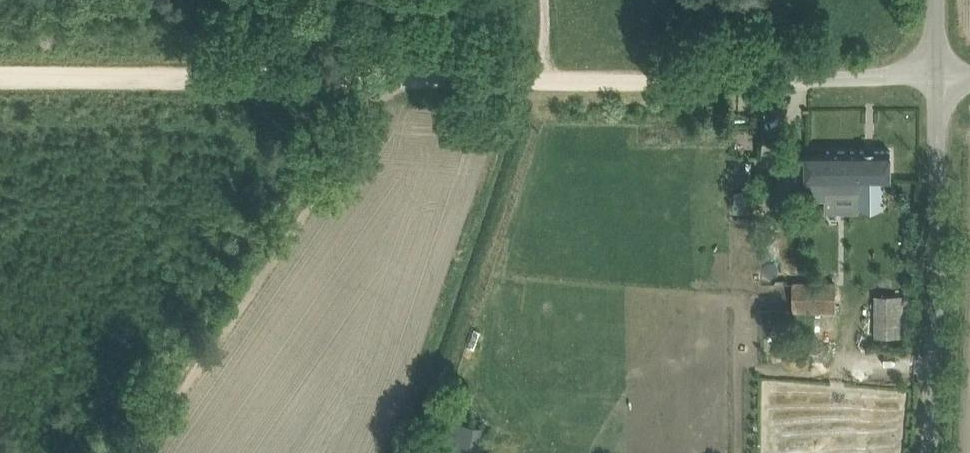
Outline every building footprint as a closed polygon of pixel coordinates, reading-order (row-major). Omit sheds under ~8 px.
[(808,150),(808,192),(860,192),(860,204),(884,204),(884,180),(892,180),(892,150),(808,150)] [(737,181),(751,181),(751,161),(737,161),(737,181)] [(746,190),(735,190),(734,211),(745,211),(746,190)] [(826,281),(794,282),(795,311),(836,310),(836,298),(836,281),(834,281),(826,281)] [(908,294),(876,295),(876,336),(908,336),(908,294)]
